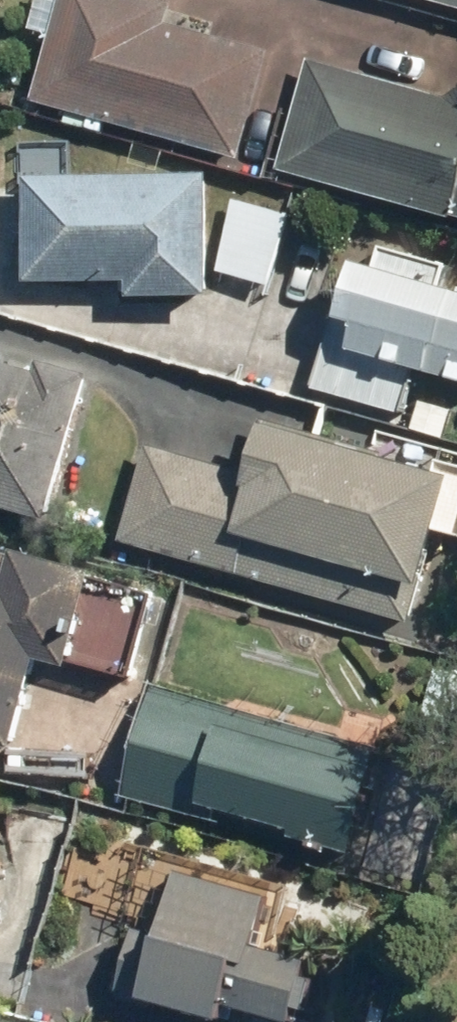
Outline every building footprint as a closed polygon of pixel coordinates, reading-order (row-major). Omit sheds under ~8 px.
[(229,0),(46,0),(37,30),(58,36),(41,97),(269,163),(310,24),(229,0)] [(319,60),(290,166),(456,210),(456,97),(319,60)] [(80,141),(25,138),(23,184),(40,185),(35,272),(121,277),(120,290),(226,296),(228,269),(233,172),(79,163),(80,141)] [(301,204),(242,193),(228,269),(286,280),(301,204)] [(456,382),(456,272),(384,250),(379,268),(364,263),(348,318),(337,315),(314,390),(412,420),(427,373),(456,382)] [(0,350),(0,495),(69,513),(107,365),(59,353),(56,365),(0,350)] [(130,542),(425,621),(438,572),(452,575),(456,556),(456,447),(380,427),(377,439),(280,413),(265,467),(157,438),(130,542)] [(174,582),(0,540),(0,728),(39,737),(59,658),(149,680),(174,582)] [(376,747),(149,684),(119,793),(346,856),(376,747)] [(19,917),(0,831),(0,921),(19,917)] [(167,867),(136,1002),(214,1020),(218,1005),(292,1021),(293,1021),(306,966),(251,953),(266,889),(167,867)]
